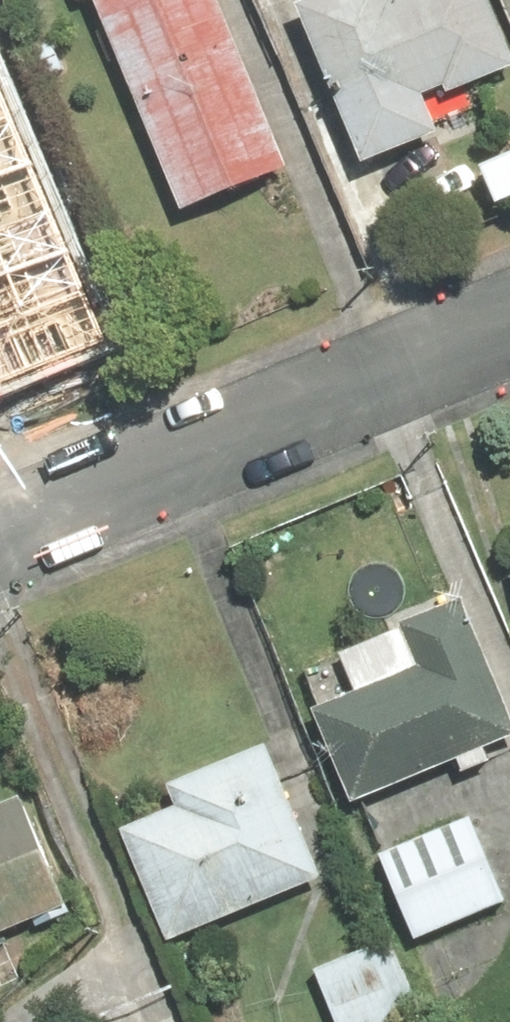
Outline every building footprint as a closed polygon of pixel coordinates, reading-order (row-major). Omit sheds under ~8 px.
[(227,0),(115,0),(199,196),(294,155),(227,0)] [(377,154),(462,120),(449,86),(509,62),(509,26),(500,0),(316,0),(377,154)] [(36,162),(0,75),(0,177),(36,162)] [(72,249),(36,162),(0,177),(0,279),(72,249)] [(108,336),(72,249),(0,279),(0,381),(108,336)] [(480,590),(348,638),(364,681),(319,698),(357,800),(509,744),(509,672),(480,590)] [(119,795),(174,935),(335,874),(281,733),(119,795)] [(88,902),(41,782),(0,798),(0,936),(88,902)] [(389,845),(423,934),(509,901),(509,868),(486,807),(389,845)] [(321,961),(344,1021),(402,1021),(428,1012),(398,932),(321,961)]
